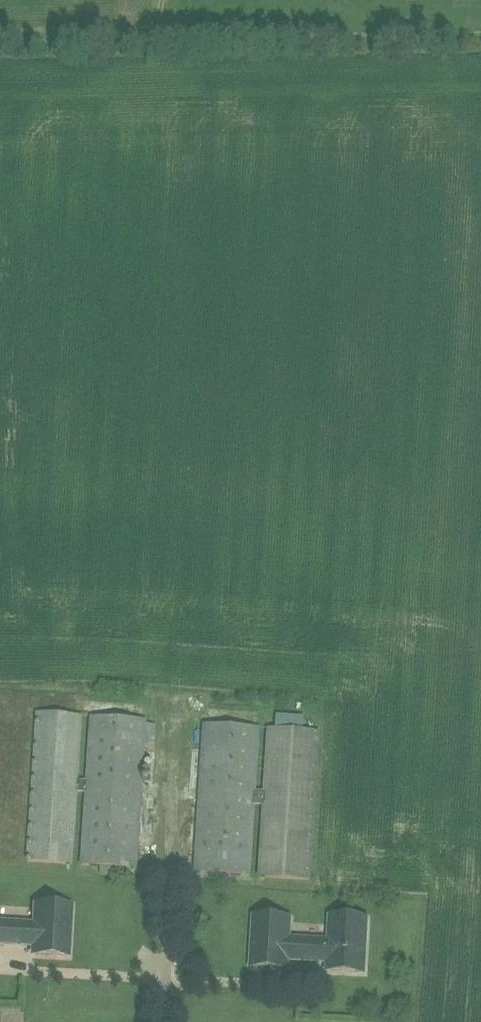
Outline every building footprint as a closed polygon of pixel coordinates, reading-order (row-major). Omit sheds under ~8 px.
[(136,868),(144,749),(154,750),(156,725),(145,724),(146,719),(92,716),(87,781),(77,780),(81,715),(37,712),(28,861),(72,864),(76,791),(86,792),(82,865),(136,868)] [(264,803),(259,876),(310,879),(319,730),(269,727),(265,792),(255,792),(258,727),(204,723),(195,872),(250,876),(254,803),(264,803)] [(19,945),(33,946),(32,954),(68,956),(71,907),(35,905),(34,924),(0,922),(0,944),(19,945)] [(287,960),(301,961),(327,962),(327,970),(364,972),(367,918),(330,916),(329,940),(289,938),(290,919),(254,917),(251,966),(287,968),(287,960)]
